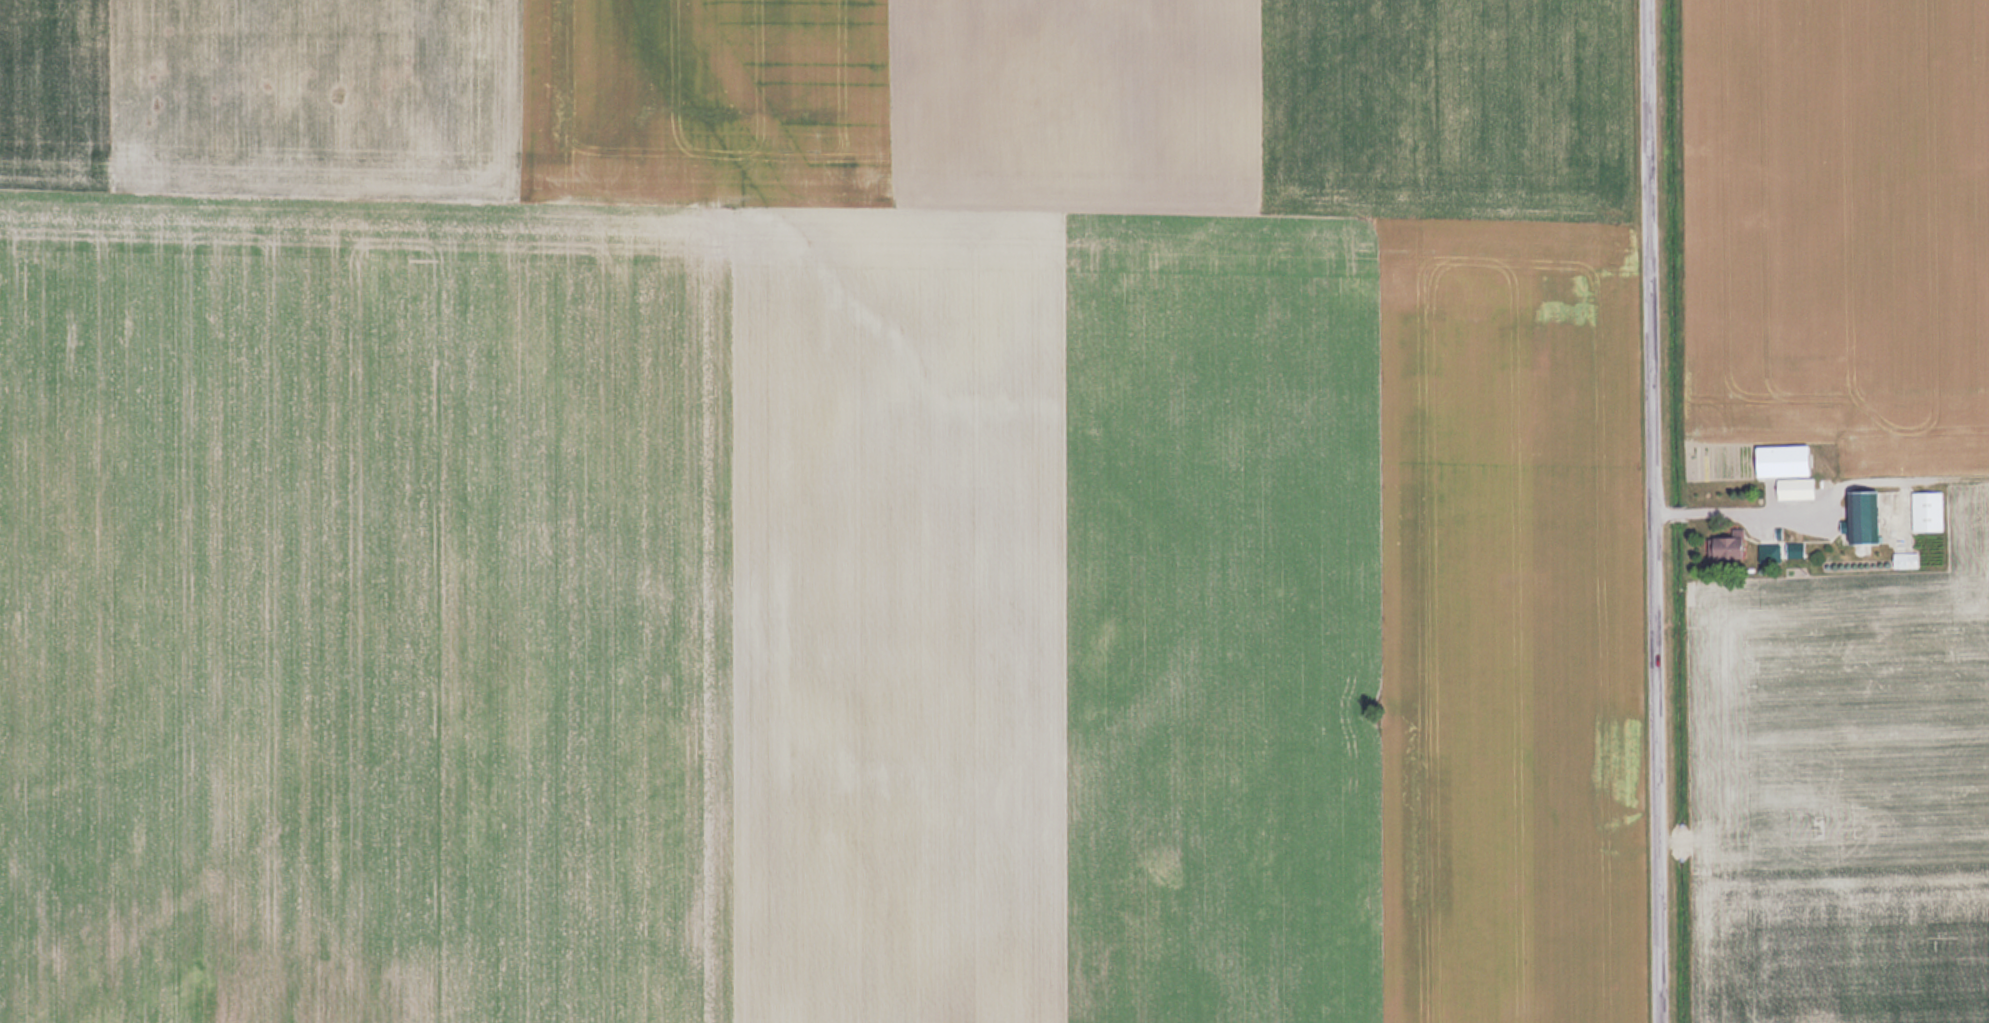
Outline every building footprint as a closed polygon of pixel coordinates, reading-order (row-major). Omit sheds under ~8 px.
[(1813,498),(1813,477),(1808,477),(1808,446),(1752,446),(1752,477),(1774,477),(1774,499),(1813,498)] [(1878,542),(1876,490),(1845,491),(1847,543),(1878,542)] [(1910,531),(1942,531),(1942,491),(1910,491),(1910,531)] [(1742,560),(1742,533),(1705,533),(1705,560),(1742,560)] [(1780,561),(1780,544),(1758,544),(1758,561),(1780,561)] [(1793,552),(1793,545),(1787,546),(1788,557),(1801,556),(1800,551),(1793,552)] [(1892,567),(1917,567),(1917,553),(1892,553),(1892,567)]
